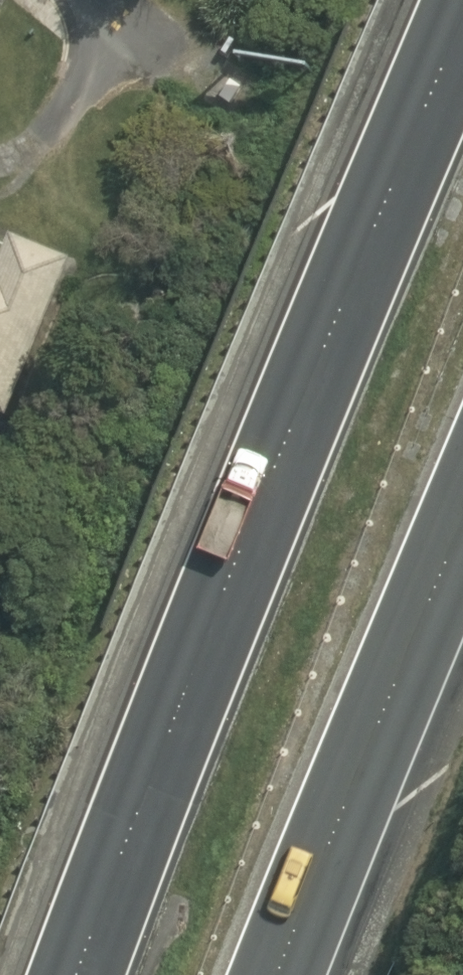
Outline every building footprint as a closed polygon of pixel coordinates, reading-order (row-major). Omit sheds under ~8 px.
[(2,416),(81,252),(21,223),(12,242),(0,236),(0,415),(2,416)]
